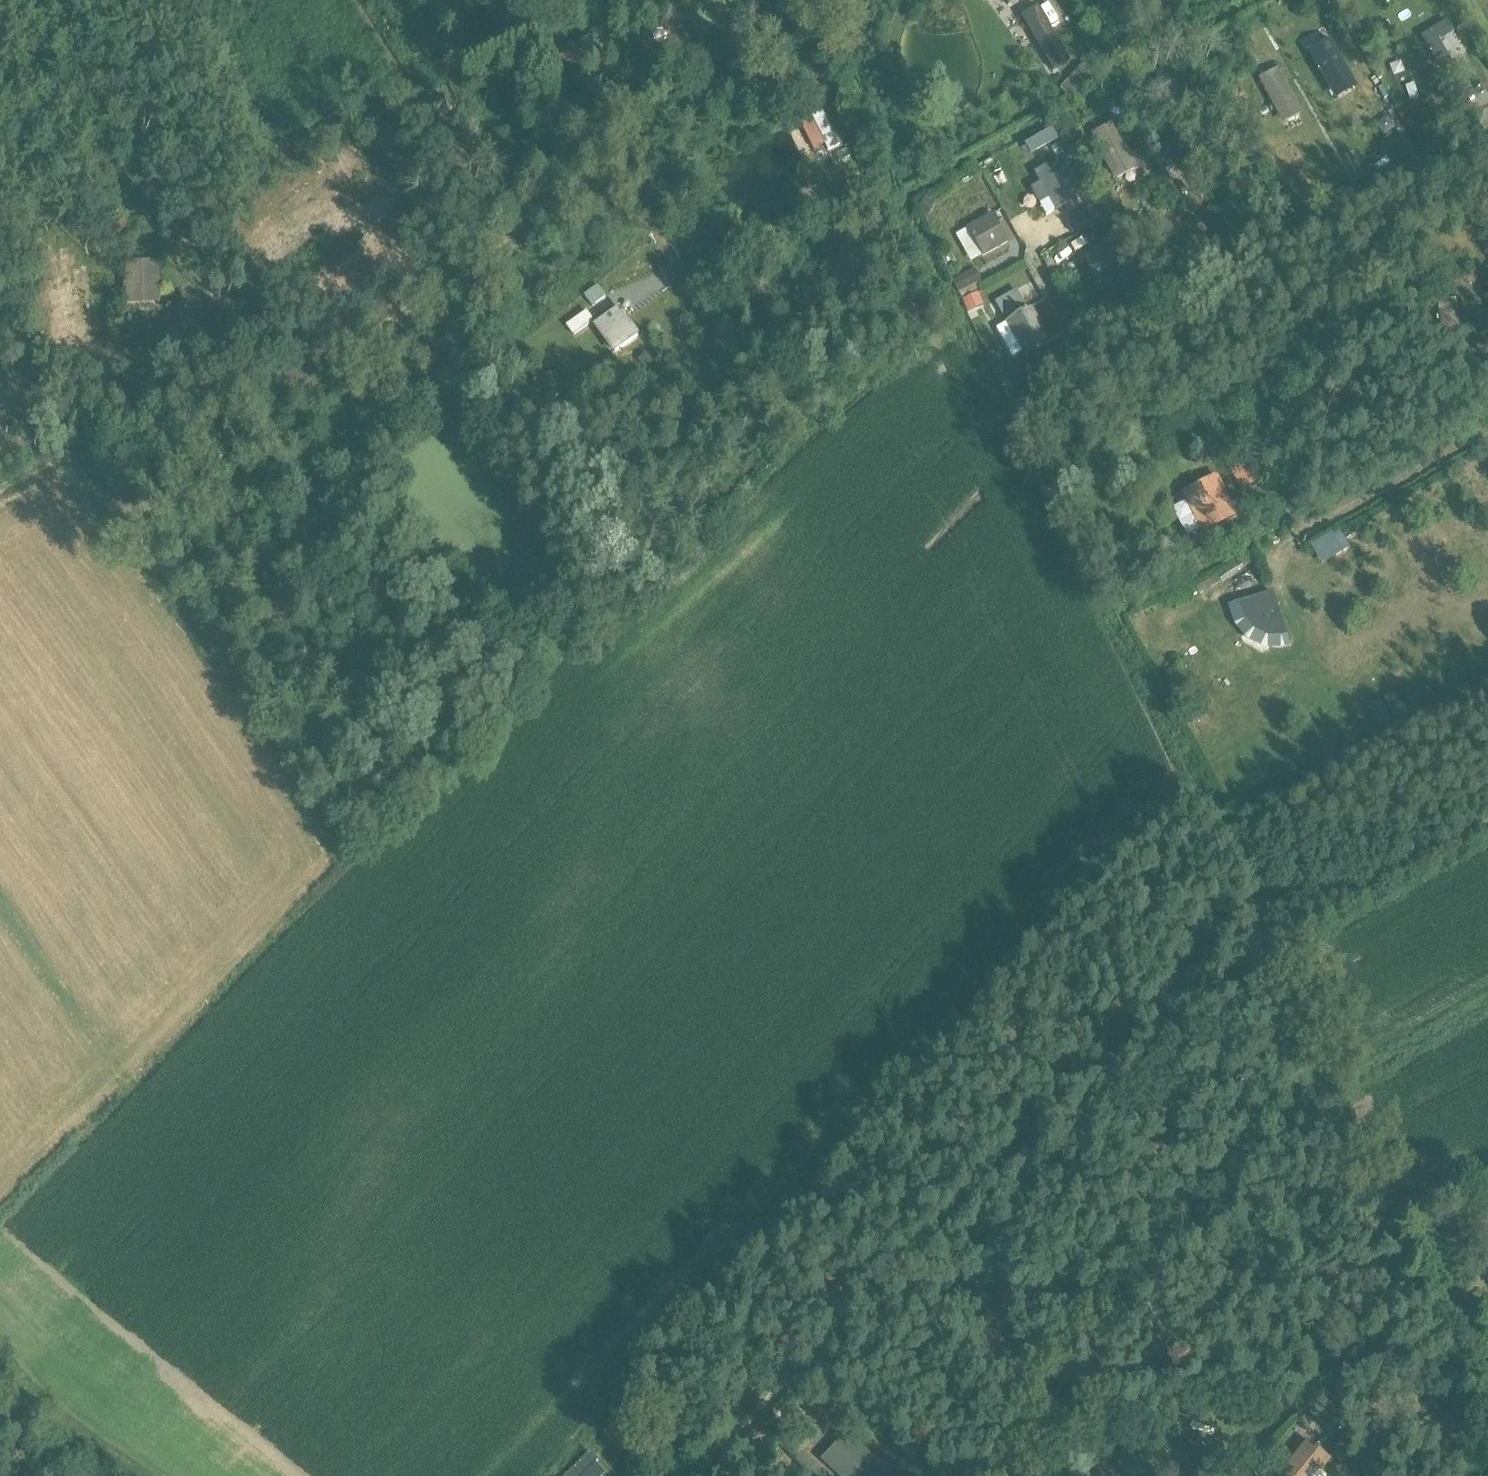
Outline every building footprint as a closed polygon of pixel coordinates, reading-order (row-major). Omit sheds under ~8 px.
[(1038,6),(1021,16),(1047,60),(1050,61),(1049,64),(1053,70),(1070,60),(1038,6)] [(1453,33),(1445,21),(1421,36),(1438,66),(1449,59),(1439,42),(1453,33)] [(577,40),(549,52),(557,73),(597,58),(590,38),(578,42),(577,40)] [(1330,39),(1308,52),(1336,101),(1358,88),(1330,39)] [(1088,62),(1062,84),(1072,96),(1098,75),(1088,62)] [(1282,68),(1260,78),(1280,124),(1302,114),(1282,68)] [(1408,82),(1411,99),(1421,97),(1418,80),(1408,82)] [(445,96),(452,107),(464,100),(457,89),(445,96)] [(452,107),(445,96),(434,103),(440,113),(452,107)] [(822,112),(801,122),(813,148),(823,143),(828,152),(838,146),(822,112)] [(1391,112),(1381,120),(1389,132),(1400,124),(1391,112)] [(1141,137),(1150,132),(1156,128),(1149,116),(1144,120),(1134,126),(1141,137)] [(1138,168),(1113,122),(1090,134),(1114,180),(1118,178),(1120,181),(1137,172),(1136,169),(1138,168)] [(1040,183),(1031,188),(1040,204),(1050,199),(1056,210),(1069,203),(1067,200),(1080,192),(1067,167),(1053,175),(1047,165),(1034,172),(1040,183)] [(919,209),(930,215),(936,203),(925,198),(919,209)] [(1088,208),(1066,221),(1073,233),(1095,220),(1088,208)] [(966,229),(981,256),(982,257),(1008,242),(992,214),(966,229)] [(971,262),(981,256),(966,229),(956,235),(971,262)] [(1092,229),(1074,239),(1080,249),(1098,239),(1092,229)] [(1064,243),(1049,251),(1054,261),(1069,252),(1064,243)] [(1108,245),(1082,258),(1094,280),(1119,267),(1108,245)] [(128,305),(160,304),(158,262),(127,262),(128,305)] [(953,281),(959,293),(980,282),(982,281),(975,269),(954,280),(953,281)] [(980,282),(959,293),(962,298),(982,287),(980,282)] [(598,285),(584,295),(592,306),(606,296),(598,285)] [(1017,289),(995,302),(1006,322),(1028,310),(1017,289)] [(978,293),(962,300),(968,312),(983,305),(978,293)] [(1469,318),(1460,319),(1459,312),(1457,312),(1455,299),(1438,302),(1440,314),(1437,315),(1442,347),(1464,344),(1461,328),(1470,327),(1469,318)] [(593,325),(612,353),(640,335),(620,305),(593,325)] [(996,328),(1013,357),(1022,352),(1022,353),(1050,338),(1033,307),(1028,310),(1006,322),(996,328)] [(586,310),(566,324),(573,334),(593,320),(586,310)] [(444,340),(459,329),(451,319),(437,330),(444,340)] [(429,333),(419,341),(427,352),(437,343),(429,333)] [(1477,382),(1483,393),(1487,390),(1487,376),(1477,382)] [(1280,441),(1230,469),(1241,490),(1274,473),(1265,457),(1283,448),(1280,441)] [(1181,493),(1203,534),(1238,515),(1216,474),(1181,493)] [(1323,565),(1349,549),(1337,530),(1311,546),(1323,565)] [(1252,555),(1196,589),(1200,596),(1256,562),(1252,555)] [(1273,592),(1238,602),(1244,620),(1253,631),(1246,640),(1264,649),(1290,646),(1273,592)] [(1474,1402),(1481,1415),(1487,1412),(1487,1395),(1474,1402)] [(839,1475),(883,1475),(887,1472),(847,1435),(822,1461),(839,1475)] [(1306,1441),(1278,1475),(1326,1475),(1325,1475),(1322,1472),(1331,1461),(1306,1441)] [(566,1475),(598,1475),(603,1471),(596,1464),(599,1460),(590,1452),(566,1475)] [(621,1475),(643,1475),(631,1466),(621,1475)]
